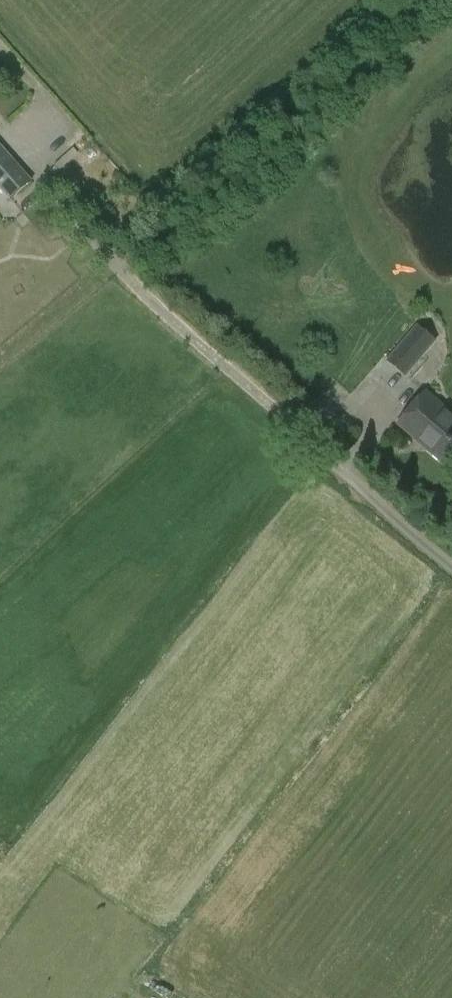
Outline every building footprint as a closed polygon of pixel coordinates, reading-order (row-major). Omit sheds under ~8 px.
[(32,184),(0,148),(0,184),(14,200),(32,184)] [(386,361),(406,377),(437,341),(418,325),(386,361)] [(398,425),(448,468),(451,463),(451,415),(426,393),(398,425)]
